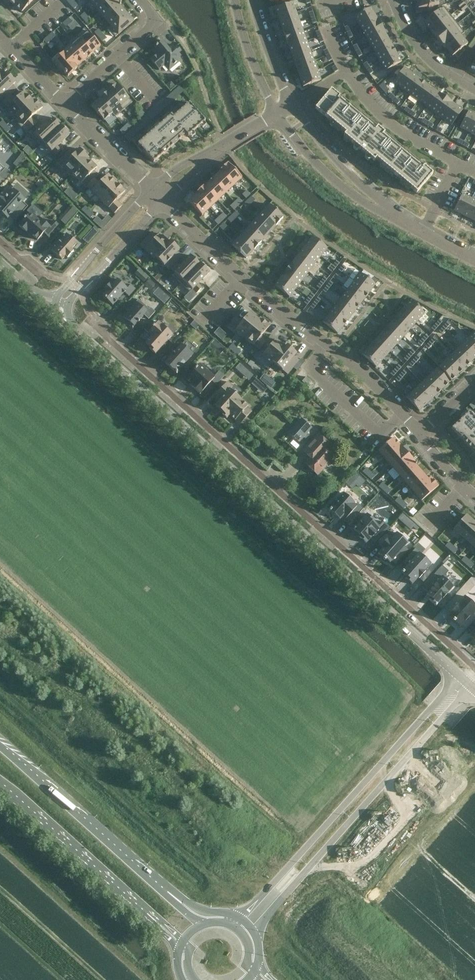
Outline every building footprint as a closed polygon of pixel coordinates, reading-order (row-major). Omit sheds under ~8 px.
[(32,0),(18,0),(14,4),(22,12),(28,4),(29,5),(30,3),(32,0)] [(107,0),(91,0),(89,2),(89,1),(85,5),(93,13),(97,10),(96,10),(107,0)] [(119,4),(116,0),(107,0),(96,10),(97,10),(103,18),(119,4)] [(293,2),(275,9),(279,19),(297,12),(293,2)] [(110,26),(126,12),(120,6),(121,5),(119,4),(103,18),(110,26)] [(437,11),(424,22),(431,31),(451,15),(444,6),(437,11)] [(371,7),(354,16),(360,26),(376,16),(371,7)] [(133,21),(126,12),(110,26),(108,28),(115,37),(133,21)] [(297,12),(279,19),(282,28),(300,22),(297,12)] [(451,15),(431,31),(438,39),(457,23),(451,15)] [(376,16),(360,26),(365,35),(381,25),(376,16)] [(300,22),(282,28),(286,38),(304,31),(300,22)] [(457,23),(438,39),(444,48),(464,32),(457,23)] [(381,25),(365,35),(370,44),(386,34),(381,25)] [(85,28),(76,35),(92,53),(100,46),(85,28)] [(304,31),(286,38),(289,47),(307,41),(304,31)] [(464,32),(444,48),(445,48),(446,47),(452,56),(467,44),(461,35),(464,32)] [(386,34),(370,44),(375,53),(392,43),(386,34)] [(92,53),(76,35),(68,43),(68,44),(69,43),(84,60),(88,57),(92,53)] [(150,59),(159,69),(164,65),(169,70),(179,61),(177,59),(181,56),(178,53),(182,51),(177,45),(174,48),(172,45),(168,48),(162,41),(157,45),(154,47),(155,47),(152,50),(155,54),(150,59)] [(307,41),(289,47),(293,57),(311,51),(307,41)] [(69,43),(68,44),(60,51),(63,53),(76,68),(76,67),(84,60),(69,43)] [(392,43),(375,53),(380,62),(397,52),(392,43)] [(311,51),(293,57),(296,67),(314,60),(311,51)] [(397,52),(380,62),(385,71),(402,61),(397,52)] [(63,53),(54,61),(68,76),(77,68),(76,67),(76,68),(63,53)] [(314,60),(296,67),(300,77),(318,70),(314,60)] [(404,67),(393,82),(402,89),(413,73),(404,67)] [(318,70),(300,77),(303,86),(321,80),(318,70)] [(15,82),(6,72),(4,73),(5,75),(0,79),(0,98),(3,101),(10,95),(11,95),(17,89),(13,85),(15,82)] [(413,73),(402,89),(410,95),(421,79),(413,73)] [(421,79),(410,95),(418,101),(429,85),(421,79)] [(132,102),(117,84),(108,91),(124,109),(132,102)] [(429,85),(418,101),(426,107),(438,91),(429,85)] [(331,89),(315,108),(345,133),(344,136),(350,141),(374,161),(376,159),(416,193),(433,174),(424,166),(422,169),(382,136),(385,133),(377,127),(375,130),(338,99),(340,96),(331,89)] [(32,100),(24,91),(15,100),(11,95),(10,95),(3,101),(2,102),(7,107),(5,110),(13,118),(32,100)] [(124,109),(108,91),(100,99),(113,113),(112,113),(115,117),(124,109)] [(438,91),(426,107),(435,113),(446,97),(438,91)] [(446,97),(435,113),(443,119),(454,103),(446,97)] [(37,123),(32,117),(43,107),(34,98),(32,100),(13,118),(26,133),(28,131),(36,123),(37,123)] [(113,113),(100,99),(91,106),(97,112),(97,113),(98,114),(104,120),(105,120),(112,113),(113,113)] [(205,121),(189,103),(173,117),(187,133),(186,134),(188,136),(205,121)] [(454,103),(443,119),(452,125),(463,109),(454,103)] [(460,127),(469,132),(474,121),(474,114),(469,110),(460,127)] [(173,117),(171,115),(154,129),(170,147),(186,134),(187,133),(173,117)] [(40,145),(61,125),(56,120),(55,121),(51,117),(40,127),(36,123),(28,131),(40,145)] [(69,135),(61,125),(40,145),(49,154),(52,151),(55,155),(61,150),(57,146),(69,135)] [(170,147),(154,129),(138,144),(154,162),(170,147)] [(72,174),(88,159),(89,158),(80,149),(76,153),(71,148),(57,162),(71,176),(73,175),(72,174)] [(22,155),(14,164),(18,167),(26,158),(22,155)] [(97,167),(88,159),(72,174),(73,175),(86,188),(87,187),(87,186),(94,179),(95,179),(99,175),(94,170),(97,167)] [(219,171),(220,172),(220,171),(234,185),(242,178),(228,163),(219,171)] [(0,173),(0,187),(12,173),(6,168),(0,173)] [(220,171),(220,172),(213,178),(213,179),(226,193),(234,185),(220,171)] [(100,199),(117,183),(116,183),(117,180),(113,176),(110,176),(108,174),(99,183),(95,179),(94,179),(87,186),(87,187),(100,199)] [(213,179),(213,178),(208,182),(209,182),(205,186),(218,200),(226,193),(213,179)] [(125,191),(117,183),(100,199),(114,213),(122,205),(117,200),(120,197),(120,196),(125,191)] [(205,186),(204,185),(196,193),(197,194),(210,208),(218,200),(205,186)] [(0,196),(0,212),(3,215),(6,212),(10,215),(9,216),(10,216),(15,220),(28,206),(23,202),(25,199),(14,189),(7,197),(6,196),(6,197),(2,193),(0,196)] [(462,193),(454,210),(463,215),(472,198),(462,193)] [(197,194),(189,201),(195,208),(194,208),(196,209),(202,215),(210,208),(197,194)] [(463,215),(472,220),(474,214),(474,200),(472,198),(463,215)] [(76,210),(69,204),(58,218),(65,224),(76,210)] [(269,204),(261,213),(276,225),(283,217),(277,211),(276,210),(275,210),(269,204)] [(48,236),(58,224),(54,220),(49,226),(39,216),(37,219),(30,213),(28,216),(27,215),(23,219),(24,220),(19,226),(26,232),(27,231),(30,233),(29,235),(30,235),(31,234),(38,240),(44,233),(48,236)] [(276,225),(261,213),(254,221),(268,233),(276,225)] [(268,233),(254,221),(247,229),(261,241),(268,233)] [(261,241),(247,229),(240,237),(254,250),(261,241)] [(155,256),(168,242),(167,241),(160,233),(157,236),(152,232),(139,245),(154,258),(155,257),(155,256)] [(77,243),(66,233),(51,250),(62,260),(66,255),(68,257),(74,251),(71,249),(77,243)] [(312,236),(306,244),(321,256),(327,247),(312,236)] [(254,250),(240,237),(232,245),(239,251),(238,251),(240,253),(240,252),(246,258),(254,250)] [(169,239),(167,241),(168,242),(155,256),(155,257),(169,270),(170,268),(176,262),(181,257),(177,252),(179,249),(169,239)] [(321,256),(306,244),(300,252),(315,264),(321,256)] [(315,264),(300,252),(293,260),(308,272),(315,264)] [(181,283),(200,263),(196,258),(195,259),(191,255),(180,266),(176,262),(170,268),(174,272),(172,274),(181,283)] [(308,272),(293,260),(287,269),(302,280),(308,272)] [(209,272),(200,263),(181,283),(190,292),(192,289),(196,293),(202,287),(198,284),(209,272)] [(138,269),(134,274),(143,281),(147,276),(138,269)] [(302,280),(287,269),(281,277),(296,288),(302,280)] [(369,292),(376,284),(360,272),(354,280),(369,292)] [(296,288),(281,277),(274,285),(289,297),(296,288)] [(148,278),(143,283),(149,288),(153,283),(148,278)] [(112,285),(109,283),(104,290),(106,292),(102,296),(113,305),(124,292),(129,296),(135,289),(131,284),(127,288),(117,279),(112,285)] [(363,300),(369,292),(354,280),(348,289),(363,300)] [(357,309),(363,300),(348,289),(341,297),(357,309)] [(350,317),(357,309),(341,297),(335,305),(350,317)] [(149,309),(138,299),(123,316),(128,321),(127,323),(132,328),(138,322),(140,321),(139,320),(144,315),(149,319),(155,312),(150,307),(149,309)] [(418,321),(425,313),(410,300),(403,308),(418,321)] [(344,325),(350,317),(335,305),(329,313),(344,325)] [(418,321),(403,308),(397,316),(411,328),(418,321)] [(259,319),(258,319),(250,312),(242,322),(236,317),(229,325),(244,338),(259,319)] [(338,333),(344,325),(329,313),(322,322),(338,333)] [(411,328),(397,316),(390,323),(404,336),(411,328)] [(260,317),(258,319),(259,319),(244,338),(258,349),(259,349),(266,341),(265,341),(260,337),(270,325),(260,317)] [(434,331),(442,322),(439,319),(431,328),(434,331)] [(166,342),(173,335),(158,322),(154,326),(154,325),(151,328),(152,328),(148,333),(151,336),(145,342),(150,347),(149,348),(155,354),(162,346),(163,347),(167,343),(166,342)] [(404,336),(390,323),(383,331),(397,344),(404,336)] [(223,339),(228,334),(220,326),(215,332),(223,339)] [(397,344),(383,331),(376,339),(390,351),(397,344)] [(273,362),(287,345),(285,344),(284,346),(275,339),(273,342),(268,338),(265,341),(266,341),(259,349),(258,349),(256,352),(272,364),(273,362)] [(468,338),(461,345),(474,359),(474,358),(474,345),(468,338)] [(214,339),(209,345),(220,354),(225,348),(214,339)] [(390,351),(376,339),(369,346),(383,359),(390,351)] [(193,354),(181,344),(165,363),(174,371),(177,374),(179,371),(178,370),(193,354)] [(296,353),(287,345),(273,362),(288,374),(299,360),(294,356),(296,353)] [(474,359),(461,345),(453,352),(466,366),(474,359)] [(383,359),(369,346),(362,354),(376,367),(383,359)] [(466,366),(453,352),(446,359),(459,373),(466,366)] [(459,373),(446,359),(438,366),(451,380),(459,373)] [(238,362),(234,367),(245,377),(250,372),(238,362)] [(194,370),(186,379),(191,383),(190,385),(200,394),(212,380),(216,384),(225,376),(220,371),(214,377),(200,364),(197,367),(197,366),(194,370)] [(436,368),(429,375),(442,389),(450,382),(436,368)] [(260,378),(272,386),(276,380),(265,372),(260,378)] [(442,389),(429,375),(421,382),(434,396),(442,389)] [(302,381),(309,387),(313,383),(306,376),(302,381)] [(255,378),(250,383),(258,390),(263,385),(255,378)] [(233,386),(227,381),(214,396),(219,400),(215,405),(223,413),(222,414),(223,414),(238,397),(230,389),(233,386)] [(434,396),(421,382),(414,390),(427,404),(434,396)] [(427,404),(414,390),(406,397),(419,411),(427,404)] [(248,406),(238,397),(223,414),(227,418),(229,415),(240,424),(241,423),(246,427),(251,421),(246,417),(252,411),(247,407),(248,406)] [(469,412),(451,428),(466,444),(474,436),(474,418),(469,412)] [(299,441),(311,428),(301,418),(289,432),(299,441)] [(317,452),(306,464),(309,467),(309,468),(312,472),(314,471),(317,474),(334,455),(323,446),(327,441),(319,434),(309,445),(317,452)] [(466,444),(474,453),(474,436),(466,444)] [(385,459),(401,446),(394,437),(378,451),(385,459)] [(393,467),(408,454),(401,446),(385,459),(393,467)] [(364,448),(360,453),(365,457),(369,452),(364,448)] [(400,476),(415,462),(408,454),(393,467),(400,476)] [(407,484),(421,471),(415,464),(416,464),(415,462),(400,476),(407,484)] [(414,492),(431,477),(428,479),(421,471),(407,484),(414,492)] [(421,500),(438,485),(431,477),(414,492),(421,500)] [(358,504),(356,506),(354,504),(355,503),(343,493),(336,501),(335,500),(327,508),(329,510),(329,511),(330,512),(331,511),(340,519),(343,521),(344,520),(349,525),(363,508),(358,504)] [(474,522),(466,514),(453,529),(462,536),(474,522)] [(370,517),(357,532),(366,540),(379,525),(370,517)] [(474,522),(462,536),(470,543),(474,538),(474,522)] [(383,548),(378,554),(383,559),(385,560),(386,559),(390,563),(391,561),(393,559),(397,563),(409,549),(405,546),(408,542),(397,532),(389,540),(387,538),(381,545),(383,548)] [(407,566),(401,572),(406,576),(405,578),(412,584),(418,577),(419,578),(426,571),(425,570),(431,563),(420,553),(421,552),(415,548),(402,562),(407,566)] [(434,574),(422,587),(428,592),(427,594),(430,597),(429,599),(436,606),(441,600),(442,600),(448,593),(448,592),(453,586),(442,576),(440,579),(434,574)] [(462,600),(449,615),(458,623),(471,608),(462,600)]
